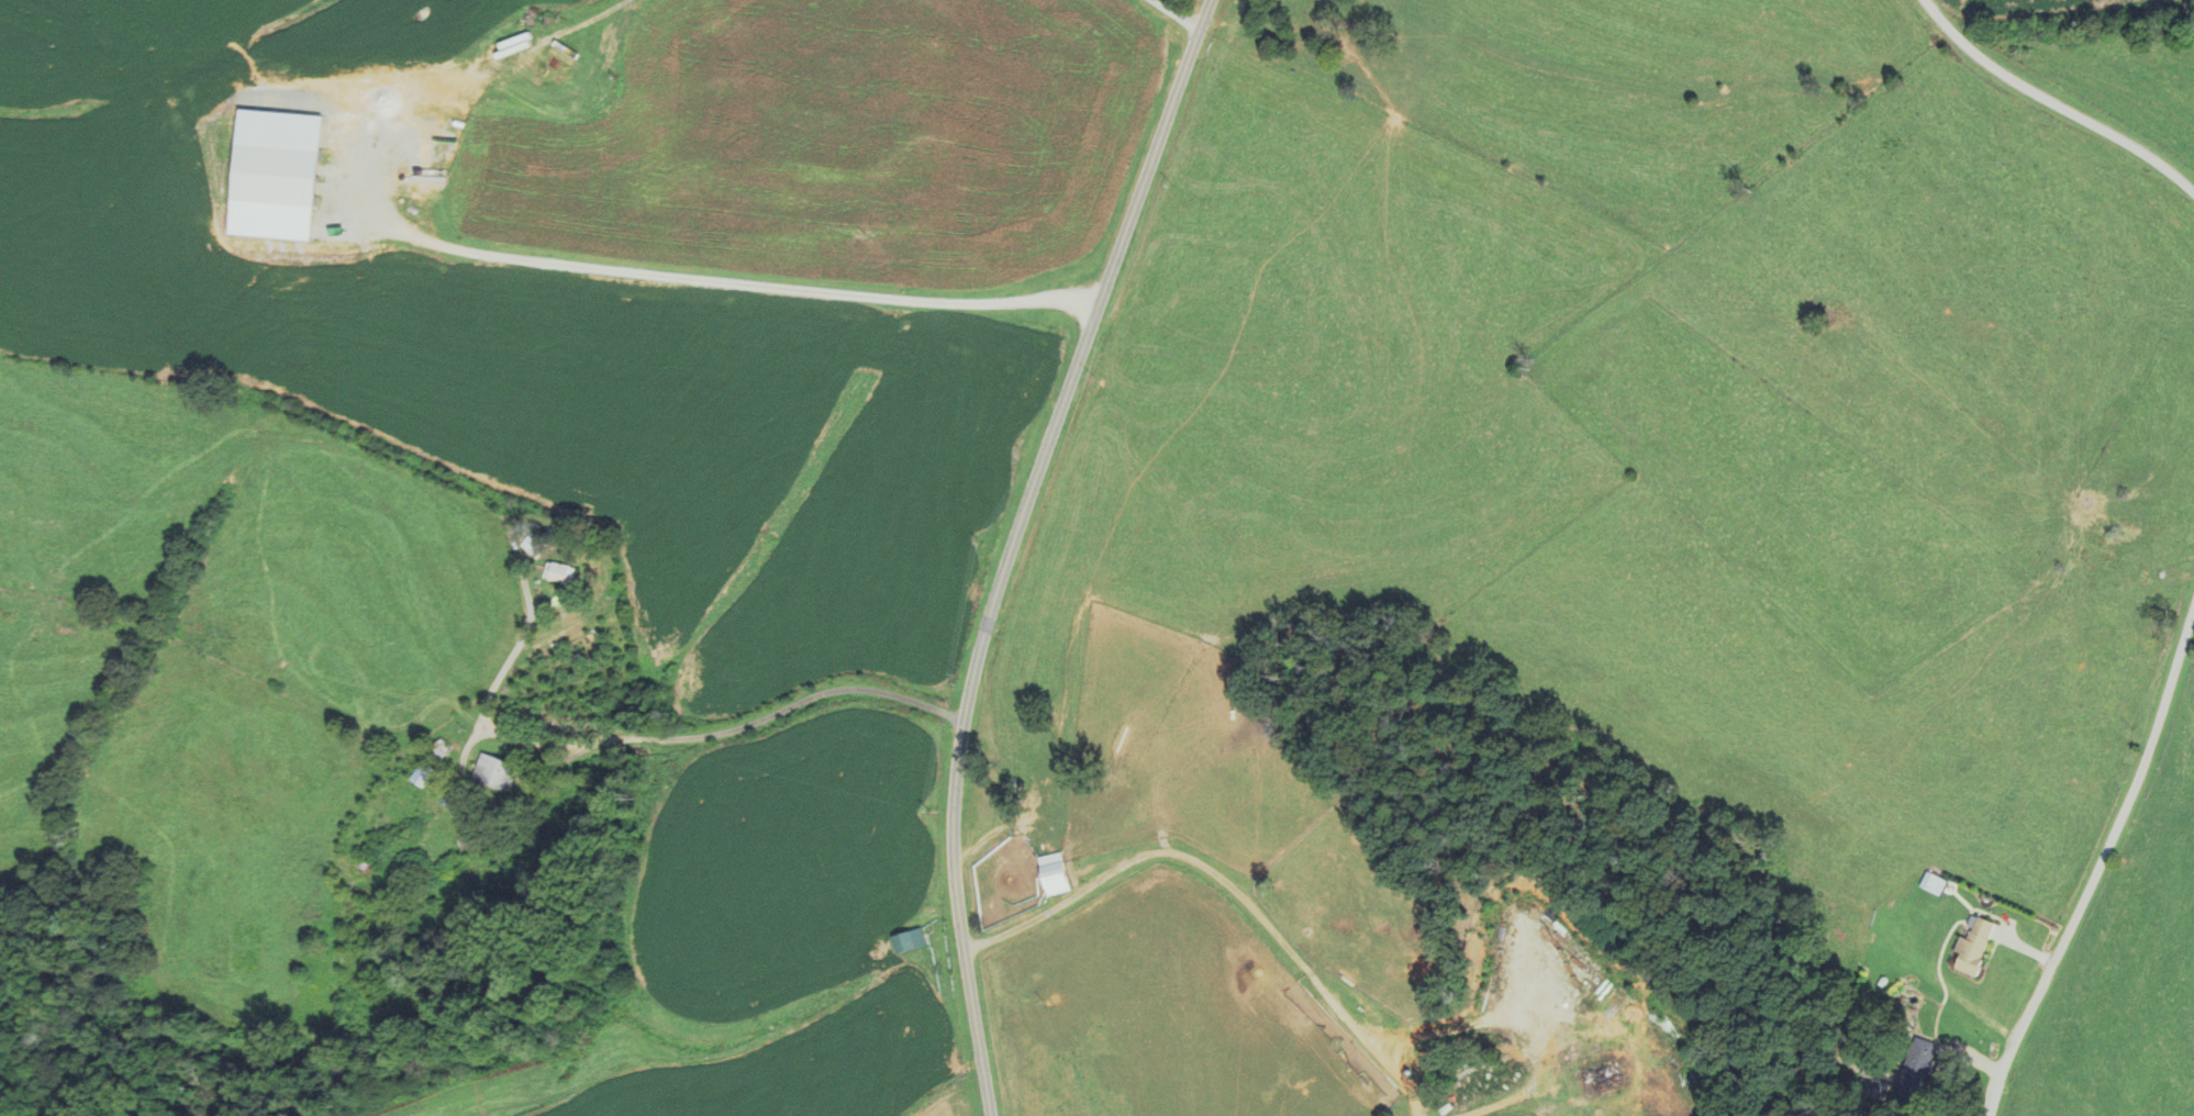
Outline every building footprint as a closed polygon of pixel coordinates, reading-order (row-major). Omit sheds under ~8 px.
[(585,70),(561,36),(541,51),(565,84),(585,70)] [(541,539),(531,533),(523,547),(533,553),(541,539)] [(576,566),(547,561),(544,580),(573,585),(576,566)] [(448,753),(434,745),(427,759),(426,759),(415,779),(429,788),(448,753)] [(475,778),(509,790),(518,763),(484,752),(475,778)] [(1076,886),(1061,853),(1038,863),(1053,896),(1076,886)] [(400,913),(394,909),(378,931),(384,936),(400,913)] [(1973,976),(1991,924),(1967,916),(1960,937),(1955,936),(1950,952),(1954,954),(1949,968),(1973,976)] [(926,948),(921,929),(892,936),(896,955),(926,948)] [(1937,1042),(1915,1036),(1898,1097),(1921,1103),(1937,1042)]
